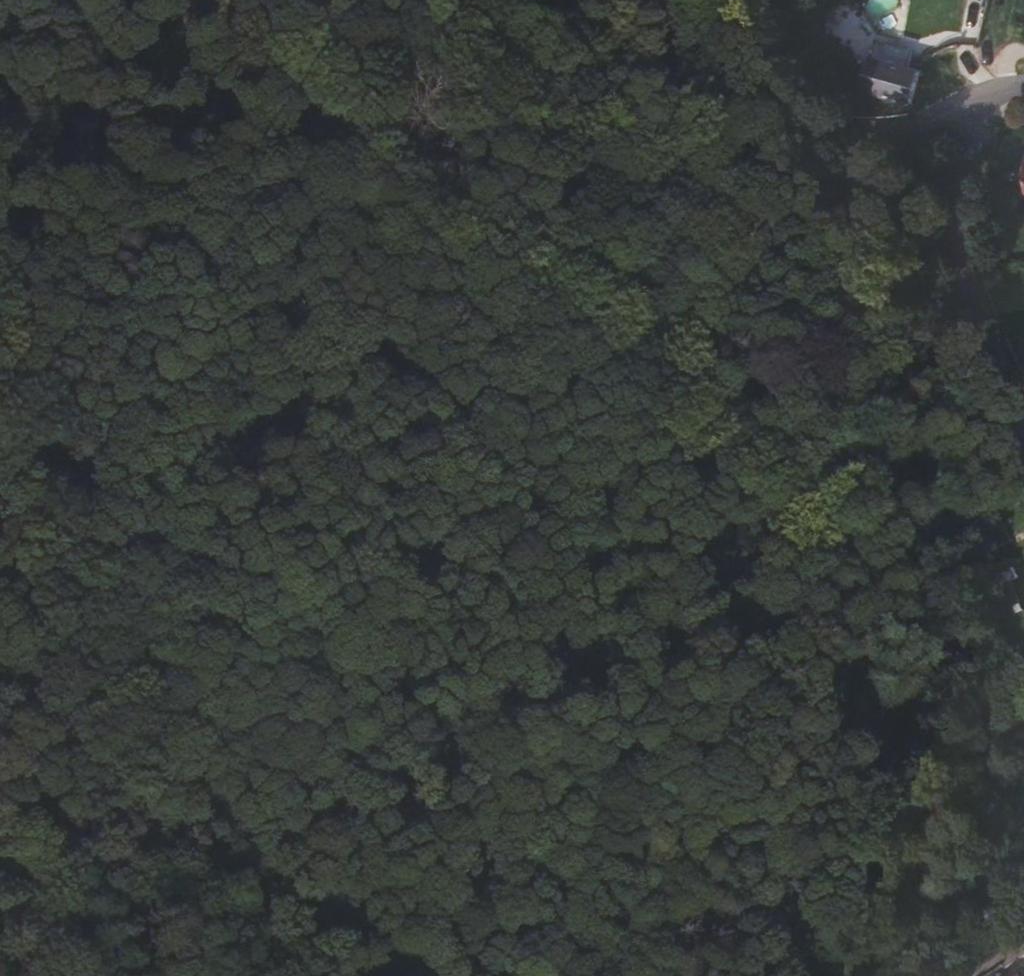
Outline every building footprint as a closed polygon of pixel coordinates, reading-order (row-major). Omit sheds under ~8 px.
[(835,10),(825,0),(809,0),(808,2),(826,19),(835,10)] [(901,71),(910,38),(860,24),(856,38),(850,58),(901,71)] [(1000,573),(991,576),(987,569),(1003,561),(987,528),(960,531),(937,545),(1008,693),(1023,684),(1023,638),(1018,626),(1023,623),(1023,622),(1000,573)]
